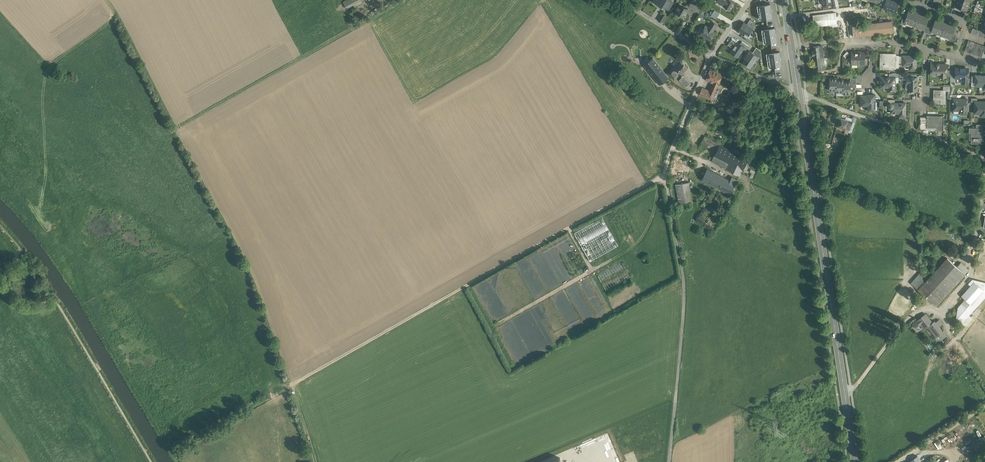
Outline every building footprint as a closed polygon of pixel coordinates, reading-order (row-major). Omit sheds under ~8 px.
[(654,2),(659,5),(659,4),(668,9),(673,1),(670,0),(656,0),(654,2)] [(732,0),(724,0),(722,3),(724,4),(723,5),(730,9),(735,1),(732,0)] [(893,0),(887,0),(884,8),(897,13),(901,3),(893,0)] [(959,0),(957,0),(955,6),(966,10),(968,6),(967,6),(968,3),(960,0),(959,0)] [(702,6),(696,3),(692,8),(699,12),(702,6)] [(688,9),(679,4),(675,11),(684,16),(688,9)] [(770,4),(756,6),(758,19),(771,18),(770,4)] [(719,13),(714,9),(711,15),(716,18),(719,13)] [(918,14),(908,11),(905,19),(904,22),(915,25),(918,15),(918,14)] [(835,12),(826,13),(826,18),(827,25),(828,28),(837,27),(835,12)] [(668,16),(662,13),(659,19),(664,22),(668,16)] [(915,25),(914,26),(924,29),(925,29),(926,26),(928,18),(918,15),(915,25)] [(751,19),(748,23),(753,28),(755,29),(756,27),(756,22),(751,19)] [(945,23),(935,20),(932,28),(931,31),(941,34),(945,24),(945,23)] [(748,37),(753,28),(748,23),(744,21),(738,31),(748,37)] [(892,22),(852,26),(853,36),(893,32),(892,22)] [(710,24),(708,27),(705,25),(704,28),(700,34),(705,37),(710,39),(715,32),(714,31),(713,32),(712,30),(713,29),(715,28),(710,24)] [(955,27),(945,24),(941,34),(941,35),(951,38),(953,35),(955,27)] [(774,28),(761,29),(763,43),(776,41),(774,28)] [(728,44),(733,48),(737,42),(732,38),(728,44)] [(742,41),(740,44),(744,46),(743,48),(746,50),(749,46),(742,41)] [(738,56),(743,48),(744,46),(740,44),(737,42),(733,48),(731,52),(738,56)] [(815,61),(820,60),(824,60),(822,45),(813,46),(814,50),(812,50),(813,55),(814,54),(815,61)] [(758,57),(762,59),(761,51),(756,47),(752,53),(758,57)] [(752,53),(748,50),(743,58),(748,61),(745,65),(751,69),(758,57),(752,53)] [(779,52),(766,53),(768,67),(781,65),(779,52)] [(896,54),(881,53),(880,67),(895,68),(896,56),(896,54)] [(916,56),(902,55),(902,56),(902,63),(902,65),(910,66),(910,70),(916,70),(916,56)] [(668,77),(653,58),(644,65),(660,84),(668,77)] [(674,66),(670,70),(667,73),(674,80),(677,77),(677,74),(674,71),(677,69),(681,74),(685,71),(684,70),(687,67),(684,64),(683,64),(681,61),(675,67),(674,66)] [(963,78),(963,69),(963,68),(955,68),(955,70),(955,78),(962,78),(963,78)] [(722,75),(710,70),(706,79),(718,85),(722,75)] [(975,75),(975,76),(975,82),(975,85),(983,85),(983,89),(984,89),(984,75),(975,75)] [(892,77),(880,76),(880,86),(883,87),(884,86),(889,86),(889,90),(895,91),(895,77),(892,77)] [(686,79),(682,83),(686,87),(690,83),(686,79)] [(710,91),(702,87),(699,94),(711,99),(716,88),(712,86),(710,91)] [(943,90),(934,90),(933,99),(941,99),(941,103),(945,104),(945,90),(943,90)] [(869,95),(861,95),(861,103),(869,103),(869,110),(875,110),(875,94),(869,94),(869,95)] [(698,99),(687,124),(690,125),(701,100),(698,99)] [(974,101),(974,102),(974,113),(975,113),(975,111),(982,111),(982,115),(984,115),(984,101),(977,101),(974,101)] [(895,102),(888,102),(888,105),(888,106),(889,107),(889,108),(891,109),(891,112),(895,113),(895,114),(896,114),(896,113),(900,113),(900,117),(905,117),(906,103),(895,102)] [(967,104),(953,104),(953,110),(953,108),(961,109),(961,112),(967,113),(967,104)] [(942,116),(927,115),(927,116),(927,122),(927,129),(936,130),(942,130),(942,116)] [(852,121),(841,117),(838,125),(850,129),(852,121)] [(976,127),(969,127),(969,131),(973,132),(972,142),(983,142),(983,127),(982,127),(976,127)] [(705,137),(701,143),(707,146),(710,140),(705,137)] [(720,145),(710,140),(707,146),(717,151),(720,145)] [(748,159),(720,145),(717,151),(711,161),(740,175),(748,159)] [(722,176),(707,169),(702,180),(716,187),(722,176)] [(730,180),(722,176),(716,187),(730,194),(737,180),(732,177),(730,180)] [(689,182),(676,184),(679,206),(693,203),(689,182)] [(604,217),(575,232),(587,256),(591,254),(593,258),(610,250),(607,244),(615,240),(604,217)] [(947,258),(925,283),(924,283),(918,290),(936,306),(965,274),(947,258)] [(962,296),(965,299),(958,307),(956,318),(962,323),(984,297),(984,282),(973,279),(970,282),(972,284),(962,296)] [(917,320),(912,324),(916,328),(920,324),(923,327),(925,329),(928,327),(933,333),(936,337),(939,335),(943,331),(939,326),(942,323),(939,319),(936,322),(934,321),(932,322),(925,314),(917,320)] [(947,335),(943,331),(939,335),(942,339),(947,335)] [(972,442),(977,452),(984,448),(984,436),(984,435),(972,442)]
